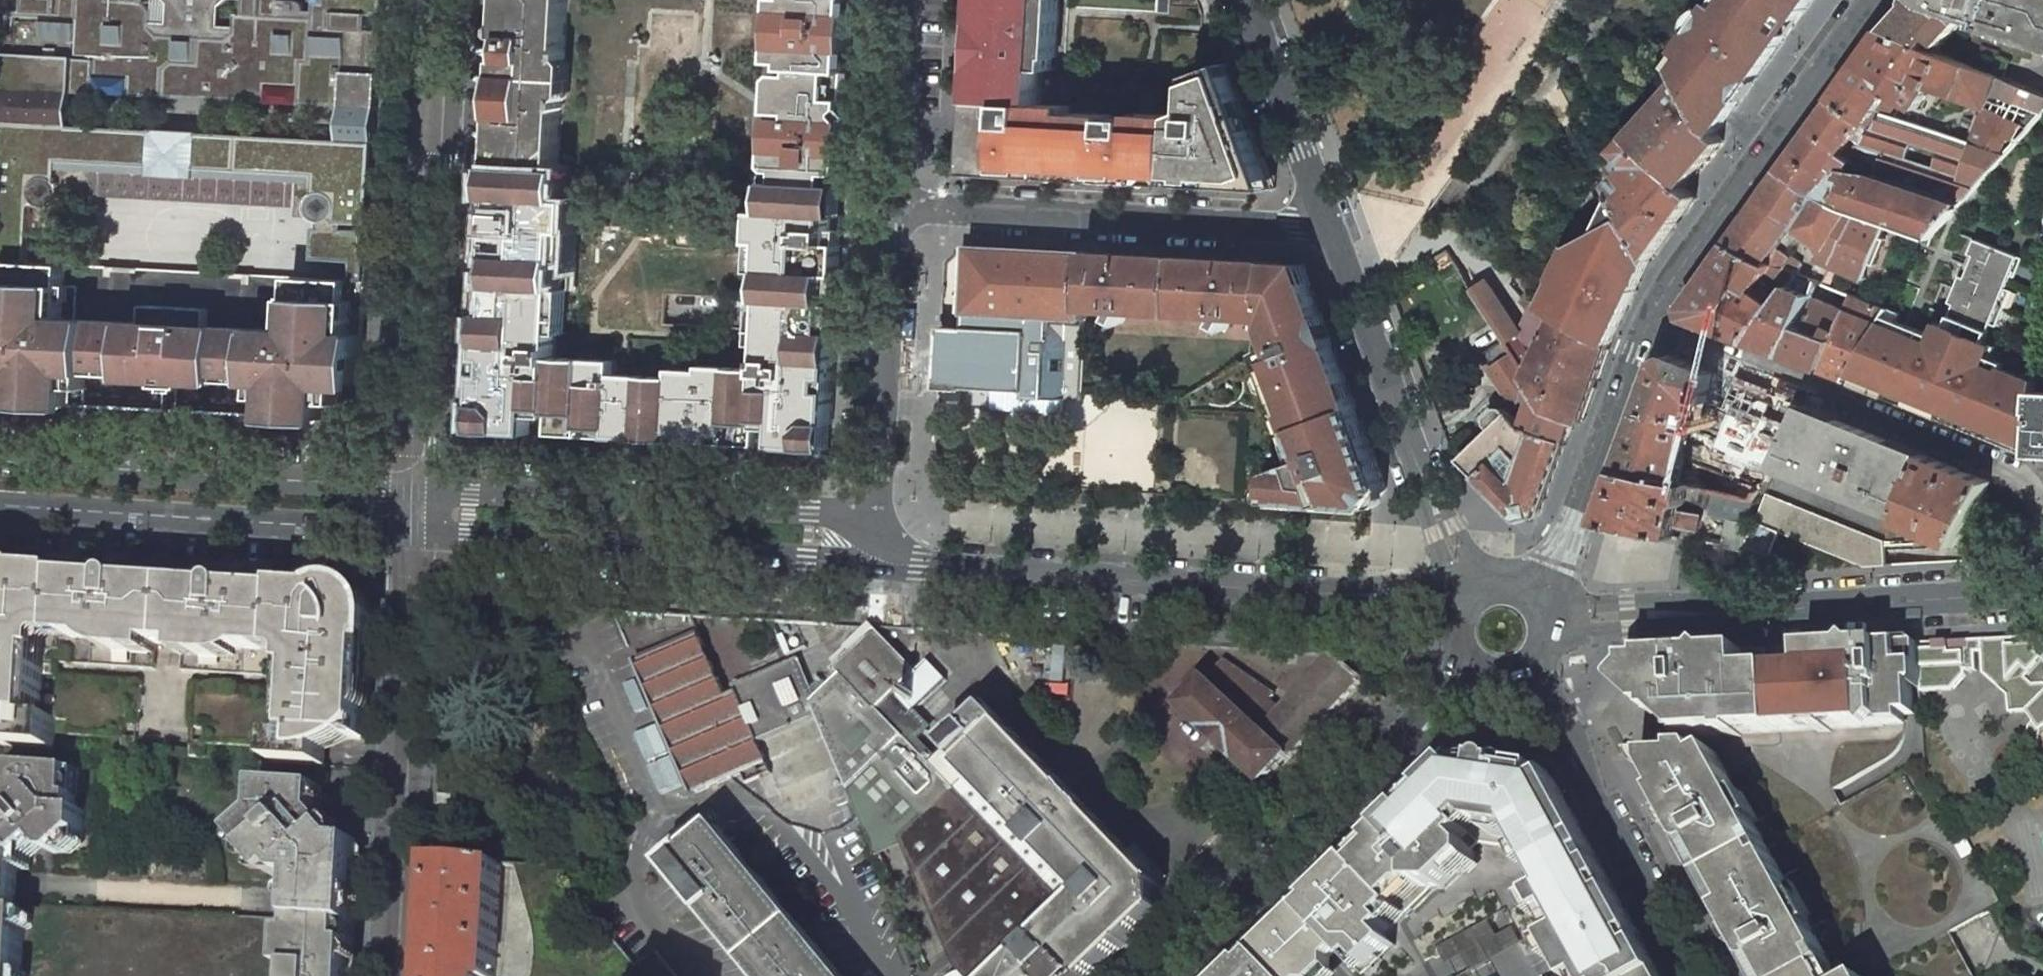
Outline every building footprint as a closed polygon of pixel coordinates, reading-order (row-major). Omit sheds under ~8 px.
[(3,86),(74,90),(341,107),(377,109),(382,0),(311,0),(311,8),(304,7),(299,0),(7,0),(3,86)] [(558,169),(567,0),(510,0),(508,37),(507,60),(507,61),(518,62),(518,69),(512,69),(511,77),(506,76),(505,95),(508,96),(507,101),(505,103),(501,166),(558,169)] [(502,37),(508,37),(510,0),(504,0),(502,37)] [(777,61),(790,62),(790,68),(797,69),(797,75),(781,74),(775,79),(771,165),(775,170),(782,170),(782,182),(830,185),(831,173),(841,174),(846,169),(848,128),(824,127),(824,113),(842,114),(843,112),(847,108),(849,71),(818,70),(819,49),(850,51),(852,51),(854,14),(852,14),(853,0),(780,0),(777,61)] [(1042,104),(1044,68),(1059,69),(1063,0),(985,0),(983,37),(986,37),(985,51),(982,51),(980,100),(1042,104)] [(1156,12),(1169,13),(1170,0),(1157,0),(1156,12)] [(1676,62),(1680,73),(1684,80),(1706,117),(1702,120),(1714,131),(1717,133),(1782,39),(1794,23),(1810,0),(1720,0),(1676,62)] [(1883,29),(1892,33),(1923,0),(1910,0),(1883,29)] [(1892,33),(1937,51),(1968,17),(1983,22),(1983,25),(2042,45),(2042,0),(1923,0),(1892,33)] [(2005,79),(1948,56),(1937,51),(1892,33),(1883,29),(1869,48),(1832,99),(1864,122),(1869,115),(1872,117),(1890,92),(1916,109),(1921,102),(1925,105),(1931,97),(1926,94),(1932,87),(1986,107),(1973,142),(2007,154),(2042,114),(2042,94),(2005,79)] [(1999,58),(2001,53),(1983,48),(1981,52),(1958,45),(1948,56),(2005,79),(2011,62),(1999,58)] [(849,71),(850,51),(819,49),(818,70),(849,71)] [(494,166),(501,166),(505,103),(507,101),(508,96),(505,95),(506,76),(511,77),(512,69),(518,69),(518,62),(507,61),(507,60),(500,59),(494,166)] [(1217,67),(1233,75),(1229,63),(1217,67)] [(1237,102),(1242,100),(1233,75),(1217,67),(1196,75),(1195,110),(1181,116),(1141,113),(1140,118),(1115,116),(1115,113),(1075,111),(1075,105),(1042,104),(980,100),(979,118),(976,159),(988,172),(1034,175),(1034,167),(1070,169),(1070,177),(1085,178),(1086,170),(1104,171),(1103,179),(1131,180),(1132,161),(1145,161),(1144,173),(1191,176),(1191,183),(1208,184),(1208,177),(1222,178),(1222,185),(1249,187),(1271,178),(1253,129),(1237,135),(1232,120),(1242,116),(1237,102)] [(1706,117),(1684,80),(1631,137),(1685,186),(1715,151),(1724,140),(1717,133),(1714,131),(1702,120),(1706,117)] [(72,105),(74,90),(3,86),(2,101),(2,121),(72,123),(72,105)] [(2007,154),(1973,142),(1882,113),(1867,135),(1886,149),(1879,164),(1868,158),(1861,168),(1852,162),(1853,160),(1842,152),(1864,122),(1832,99),(1796,150),(1781,171),(1800,183),(1818,194),(1822,196),(1837,203),(1847,209),(1858,212),(1887,222),(1929,237),(2007,154)] [(1237,135),(1253,129),(1242,100),(1237,102),(1242,116),(1232,120),(1237,135)] [(376,123),(377,109),(341,107),(340,120),(340,139),(375,140),(376,123)] [(848,121),(842,114),(824,113),(824,127),(848,128),(848,121)] [(2,121),(0,155),(0,261),(30,262),(33,204),(37,201),(42,205),(47,206),(52,205),(57,203),(92,204),(93,195),(95,162),(154,164),(157,128),(72,123),(2,121)] [(198,130),(157,128),(154,164),(95,162),(93,195),(297,206),(297,194),(316,195),(318,175),(196,167),(198,130)] [(353,260),(368,261),(375,140),(340,139),(198,130),(196,167),(318,175),(316,195),(297,194),(297,206),(296,216),(314,217),(317,219),(317,228),(316,259),(353,260)] [(1697,196),(1685,186),(1631,137),(1618,150),(1634,166),(1612,186),(1617,196),(1628,216),(1651,259),(1697,196)] [(976,159),(976,171),(988,172),(976,159)] [(1131,180),(1177,183),(1191,183),(1191,176),(1144,173),(1145,161),(1132,161),(1131,180)] [(494,180),(480,429),(533,432),(533,424),(506,423),(507,418),(500,417),(490,405),(500,197),(566,200),(567,184),(568,170),(558,169),(501,166),(494,166),(494,180)] [(1034,167),(1034,175),(1070,177),(1070,169),(1034,167)] [(1086,170),(1085,178),(1103,179),(1104,171),(1086,170)] [(1800,183),(1781,171),(1757,204),(1730,243),(1772,264),(1779,267),(1784,268),(1797,272),(1803,264),(1791,257),(1791,258),(1774,245),(1791,222),(1826,247),(1818,257),(1832,264),(1833,262),(1858,212),(1847,209),(1837,203),(1822,196),(1818,194),(1800,183)] [(841,180),(841,174),(831,173),(830,185),(845,185),(841,180)] [(1208,177),(1208,184),(1222,185),(1222,178),(1208,177)] [(1271,178),(1249,187),(1275,188),(1271,178)] [(845,185),(830,185),(782,182),(772,181),(771,196),(770,212),(834,214),(832,259),(841,259),(844,200),(845,185)] [(1617,196),(1601,231),(1628,216),(1617,196)] [(569,289),(571,289),(576,201),(566,200),(500,197),(490,405),(500,417),(507,418),(506,423),(533,424),(534,415),(534,407),(552,408),(552,416),(553,416),(552,425),(619,429),(700,433),(759,436),(759,427),(760,427),(761,419),(779,420),(778,428),(778,437),(805,439),(805,431),(814,422),(832,423),(837,334),(756,329),(753,329),(751,368),(702,366),(702,371),(673,369),(673,378),(614,374),(614,361),(555,358),(557,333),(560,290),(569,290),(569,289)] [(834,214),(770,212),(760,211),(755,299),(757,299),(838,304),(841,259),(832,259),(834,214)] [(1881,235),(1887,222),(1858,212),(1833,262),(1858,274),(1865,259),(1871,261),(1874,263),(1885,236),(1881,235)] [(1642,278),(1651,259),(1628,216),(1601,231),(1576,244),(1572,253),(1579,257),(1573,270),(1567,283),(1573,286),(1559,314),(1611,345),(1642,278)] [(316,259),(317,228),(305,227),(304,259),(316,259)] [(1988,438),(2033,456),(2034,449),(2036,412),(2034,412),(2035,393),(2036,383),(2002,369),(2004,364),(1981,354),(1990,331),(1992,325),(1997,327),(2012,291),(2006,289),(2012,276),(2013,277),(2021,258),(1977,240),(1971,255),(1975,256),(1966,279),(1962,277),(1951,303),(1956,305),(1942,340),(1884,316),(1846,381),(1966,428),(1988,438)] [(1686,318),(1748,342),(1787,286),(1797,272),(1784,268),(1779,267),(1772,264),(1730,243),(1703,279),(1682,309),(1686,318)] [(971,247),(970,259),(1017,261),(1018,249),(971,247)] [(1089,253),(1088,253),(1018,249),(1017,261),(970,259),(968,295),(967,324),(964,386),(1029,391),(1029,385),(1029,381),(1033,316),(1085,319),(1086,307),(1089,253)] [(1273,264),(1273,263),(1229,261),(1122,255),(1089,253),(1086,307),(1270,317),(1273,264)] [(1572,253),(1566,266),(1573,270),(1579,257),(1572,253)] [(1863,276),(1871,261),(1865,259),(1858,274),(1863,276)] [(368,261),(353,260),(352,280),(368,282),(368,271),(368,261)] [(368,282),(352,280),(30,262),(0,261),(0,359),(6,359),(6,381),(20,382),(19,398),(73,401),(72,399),(102,400),(167,404),(168,377),(180,377),(179,406),(273,412),(273,415),(326,417),(327,400),(342,400),(343,378),(359,378),(359,363),(362,364),(364,328),(368,282)] [(1284,411),(1291,414),(1296,429),(1356,407),(1342,370),(1330,375),(1303,301),(1304,288),(1311,285),(1303,265),(1273,264),(1270,317),(1270,321),(1274,333),(1269,335),(1268,348),(1262,352),(1284,411)] [(1566,266),(1560,279),(1562,280),(1567,283),(1573,270),(1566,266)] [(1567,283),(1562,280),(1549,308),(1559,314),(1573,286),(1567,283)] [(1520,331),(1488,282),(1472,291),(1504,339),(1506,341),(1517,333),(1520,331)] [(1342,370),(1324,321),(1322,316),(1311,285),(1304,288),(1303,301),(1330,375),(1342,370)] [(1787,286),(1748,342),(1846,381),(1884,316),(1888,309),(1851,294),(1844,310),(1816,299),(1809,318),(1806,329),(1799,326),(1802,316),(1809,296),(1787,286)] [(557,333),(566,333),(569,290),(560,290),(557,333)] [(964,386),(968,295),(960,294),(955,386),(964,386)] [(1533,361),(1527,373),(1529,376),(1536,387),(1523,424),(1525,426),(1567,441),(1575,419),(1583,422),(1597,383),(1611,345),(1559,314),(1549,308),(1527,295),(1522,302),(1529,309),(1521,323),(1527,330),(1528,340),(1540,348),(1533,361)] [(757,299),(756,329),(837,334),(838,304),(757,299)] [(1806,329),(1809,318),(1802,316),(1799,326),(1806,329)] [(1514,353),(1527,373),(1533,361),(1522,346),(1517,333),(1506,341),(1514,353)] [(1483,354),(1493,368),(1514,353),(1506,341),(1504,339),(1483,354)] [(1516,407),(1529,376),(1527,373),(1514,353),(1493,368),(1490,371),(1516,407)] [(1704,451),(1694,432),(1695,423),(1692,423),(1697,398),(1708,402),(1716,371),(1672,353),(1661,359),(1641,412),(1621,469),(1690,483),(1715,489),(1755,498),(1767,476),(1771,477),(1777,464),(1804,406),(1773,394),(1741,468),(1719,463),(1721,456),(1704,451)] [(2035,393),(2034,412),(2036,412),(2034,449),(2042,449),(2042,394),(2035,393)] [(1094,463),(1144,463),(1144,406),(1094,405),(1094,463)] [(1884,507),(1907,447),(1804,406),(1777,464),(1884,507)] [(552,408),(534,407),(534,415),(552,416),(552,408)] [(1386,488),(1356,407),(1296,429),(1307,459),(1302,461),(1287,466),(1271,473),(1270,501),(1371,507),(1371,502),(1380,490),(1386,488)] [(1487,417),(1488,424),(1493,429),(1461,460),(1478,476),(1477,477),(1519,520),(1540,515),(1567,441),(1525,426),(1523,424),(1505,407),(1497,407),(1487,417)] [(1292,430),(1296,429),(1291,414),(1284,411),(1292,430)] [(760,427),(778,428),(779,420),(761,419),(760,427)] [(805,431),(805,439),(778,437),(778,446),(830,449),(832,423),(814,422),(805,431)] [(1292,430),(1291,430),(1302,461),(1307,459),(1296,429),(1292,430)] [(1884,507),(1901,514),(1924,454),(1923,454),(1907,447),(1884,507)] [(1960,544),(1991,481),(1924,454),(1901,514),(1899,520),(1960,544)] [(1686,505),(1690,483),(1621,469),(1616,481),(1601,523),(1676,538),(1679,527),(1698,532),(1702,514),(1683,509),(1684,505),(1686,505)] [(1711,511),(1715,489),(1690,483),(1686,505),(1711,511)] [(1371,507),(1386,488),(1380,490),(1371,502),(1371,507)] [(1754,500),(1755,498),(1715,489),(1711,511),(1711,514),(1729,518),(1729,521),(1724,546),(1743,549),(1753,500),(1754,500)] [(1884,556),(1884,541),(1767,493),(1746,546),(1770,555),(1779,532),(1865,566),(1885,565),(1884,556)] [(5,717),(37,719),(35,747),(56,749),(61,664),(157,671),(160,638),(187,639),(184,672),(281,678),(277,736),(330,738),(368,740),(369,719),(371,674),(358,673),(358,666),(372,667),(373,650),(362,649),(364,628),(368,629),(368,626),(367,621),(367,617),(366,614),(364,610),(361,606),(357,602),(354,600),(351,599),(347,598),(330,597),(330,590),(228,584),(225,585),(224,586),(222,588),(222,590),(221,597),(210,593),(203,590),(194,588),(193,599),(158,597),(159,585),(148,587),(140,589),(131,592),(131,585),(131,582),(130,580),(128,578),(125,577),(24,571),(23,577),(4,576),(2,576),(0,577),(0,717),(5,717)] [(225,585),(228,584),(125,577),(128,578),(130,580),(131,582),(131,585),(131,592),(140,589),(148,587),(159,585),(158,597),(193,599),(194,588),(203,590),(210,593),(221,597),(222,590),(222,588),(224,586),(225,585)] [(372,611),(366,602),(361,597),(353,593),(347,591),(330,590),(330,597),(347,598),(351,599),(354,600),(357,602),(361,606),(364,610),(366,614),(367,617),(367,621),(368,626),(368,629),(364,628),(362,649),(373,650),(374,620),(372,611)] [(840,674),(816,700),(813,702),(837,759),(850,789),(865,825),(905,835),(903,836),(903,838),(903,839),(906,846),(951,950),(977,925),(1002,951),(1058,897),(929,765),(936,757),(920,741),(903,723),(912,714),(895,696),(899,692),(916,710),(948,680),(929,662),(917,674),(870,626),(835,660),(841,667),(838,671),(840,674)] [(813,702),(816,700),(799,659),(735,686),(738,693),(728,697),(701,634),(635,662),(691,794),(742,773),(746,783),(771,773),(754,729),(813,702)] [(1919,643),(1922,692),(1953,691),(1967,675),(1967,671),(1977,671),(1976,653),(1983,653),(1984,675),(2010,697),(2011,714),(2028,713),(2034,722),(2030,726),(2029,734),(2032,740),(2040,744),(2039,750),(2042,756),(2042,637),(1919,643)] [(1916,715),(1923,714),(1922,692),(1919,643),(1909,644),(1885,645),(1888,690),(1882,690),(1884,725),(1906,724),(1906,715),(1916,715)] [(1844,655),(1843,647),(1787,651),(1775,654),(1763,652),(1722,654),(1723,661),(1700,663),(1700,655),(1665,674),(1649,658),(1649,663),(1634,664),(1635,683),(1627,691),(1640,704),(1654,703),(1655,717),(1670,716),(1672,731),(1678,731),(1684,730),(1685,737),(1729,734),(1729,737),(1742,736),(1742,733),(1819,729),(1819,732),(1832,731),(1832,729),(1884,725),(1882,690),(1888,690),(1885,645),(1865,646),(1865,654),(1844,655)] [(1865,654),(1865,646),(1843,647),(1844,655),(1865,654)] [(1723,661),(1722,654),(1700,655),(1700,663),(1723,661)] [(1343,701),(1364,678),(1335,656),(1283,712),(1271,701),(1275,695),(1224,662),(1181,710),(1265,786),(1343,701)] [(371,674),(372,667),(358,666),(358,673),(371,674)] [(899,692),(895,696),(912,714),(916,710),(899,692)] [(963,771),(1087,898),(1165,887),(1089,809),(1085,814),(1072,802),(1077,797),(982,700),(968,714),(979,725),(952,752),(967,767),(963,771)] [(813,702),(754,729),(776,786),(837,759),(813,702)] [(1655,717),(1654,703),(1640,704),(1655,717)] [(929,732),(912,714),(903,723),(920,741),(929,732)] [(5,717),(3,745),(35,747),(37,719),(5,717)] [(2009,727),(1985,744),(2000,766),(2024,748),(2009,727)] [(277,736),(275,763),(328,767),(330,738),(277,736)] [(1087,898),(963,771),(967,767),(952,752),(947,747),(936,757),(929,765),(1058,897),(1002,951),(977,975),(1006,975),(1087,898)] [(1827,955),(1730,778),(1716,752),(1705,758),(1701,750),(1682,751),(1682,757),(1652,759),(1652,772),(1665,794),(1661,796),(1759,975),(1816,975),(1825,971),(1827,970),(1821,959),(1827,955)] [(1665,794),(1652,772),(1652,759),(1640,759),(1661,796),(1665,794)] [(1456,764),(1407,812),(1344,873),(1316,901),(1315,925),(1344,955),(1345,954),(1349,959),(1362,959),(1386,935),(1434,888),(1446,888),(1474,861),(1474,851),(1482,844),(1528,851),(1544,880),(1539,900),(1560,939),(1557,951),(1571,975),(1663,975),(1644,942),(1598,858),(1558,784),(1555,779),(1546,784),(1541,784),(1542,777),(1484,768),(1483,775),(1464,773),(1456,764)] [(24,872),(25,859),(44,841),(54,854),(62,854),(85,833),(86,812),(79,811),(79,797),(75,797),(76,770),(11,766),(10,783),(18,783),(17,795),(3,807),(0,804),(0,870),(24,872)] [(331,823),(320,811),(322,786),(261,782),(259,810),(235,832),(275,877),(282,870),(289,877),(301,878),(321,879),(322,865),(321,864),(347,841),(331,823)] [(18,783),(10,783),(5,786),(0,790),(0,804),(3,807),(17,795),(18,783)] [(450,857),(454,797),(440,796),(436,860),(450,861),(450,857)] [(1089,809),(1077,797),(1072,802),(1085,814),(1089,809)] [(903,836),(905,835),(865,825),(879,857),(906,846),(903,839),(903,838),(903,836)] [(721,829),(671,870),(759,975),(843,975),(721,829)] [(362,841),(347,841),(321,864),(322,865),(321,879),(301,878),(301,890),(300,904),(299,921),(350,924),(357,924),(358,907),(362,841)] [(501,864),(450,861),(436,860),(433,916),(430,975),(495,975),(501,864)] [(0,870),(0,911),(22,912),(22,902),(23,887),(24,872),(0,870)] [(1165,912),(1165,887),(1087,898),(1006,975),(1098,975),(1165,912)] [(1316,901),(1274,941),(1251,963),(1273,964),(1285,975),(1323,975),(1344,955),(1315,925),(1316,901)] [(22,902),(22,912),(28,913),(25,975),(298,975),(298,969),(286,968),(288,932),(298,932),(299,921),(263,918),(22,902)] [(28,913),(22,912),(0,911),(0,975),(25,975),(28,913)] [(1488,963),(1524,944),(1505,911),(1434,950),(1448,975),(1496,975),(1488,963)] [(356,955),(349,954),(350,924),(299,921),(298,932),(288,932),(286,968),(298,969),(298,975),(355,975),(356,955)] [(349,954),(356,955),(357,924),(350,924),(349,954)] [(1002,951),(977,925),(951,950),(957,961),(969,975),(977,975),(1002,951)] [(1386,935),(1362,959),(1349,959),(1365,975),(1396,946),(1386,935)] [(1833,966),(1832,964),(1827,955),(1821,959),(1827,970),(1833,966)] [(1273,964),(1251,963),(1238,975),(1285,975),(1273,964)]
